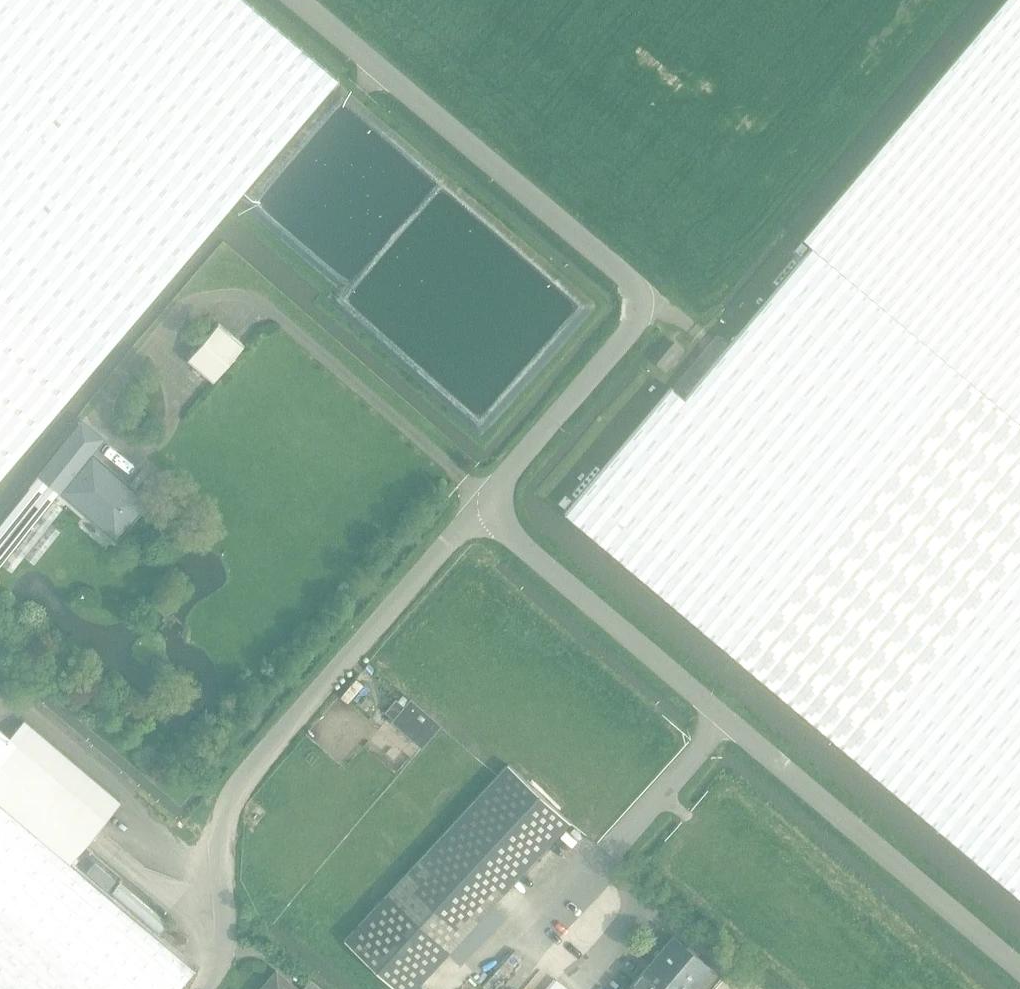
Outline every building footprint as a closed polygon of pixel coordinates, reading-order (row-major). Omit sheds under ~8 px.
[(83,384),(338,79),(245,0),(0,0),(0,482),(83,384)] [(565,513),(568,516),(1019,897),(1019,0),(1004,0),(802,238),(813,247),(685,399),(672,388),(565,513)] [(188,360),(214,382),(245,346),(219,324),(188,360)] [(656,364),(666,372),(685,351),(674,342),(656,364)] [(0,526),(0,566),(1,564),(12,573),(25,556),(35,564),(61,531),(51,523),(63,508),(52,499),(60,489),(74,501),(89,514),(116,538),(127,526),(146,503),(90,454),(103,439),(83,422),(0,526)] [(357,679),(341,696),(348,703),(364,685),(357,679)] [(398,700),(387,712),(395,718),(425,744),(428,741),(441,727),(412,702),(407,708),(398,700)] [(70,863),(108,819),(122,803),(25,720),(10,737),(0,728),(0,803),(70,863)] [(345,940),(396,988),(415,988),(448,954),(495,905),(572,824),(510,766),(502,774),(386,897),(345,940)] [(70,863),(0,803),(0,988),(179,988),(195,969),(70,863)] [(95,863),(86,873),(108,892),(117,881),(95,863)] [(710,967),(673,936),(629,988),(692,988),(710,967)] [(282,977),(272,988),(297,988),(282,977)] [(311,980),(303,988),(322,988),(311,980)] [(550,988),(568,988),(557,980),(550,988)]
